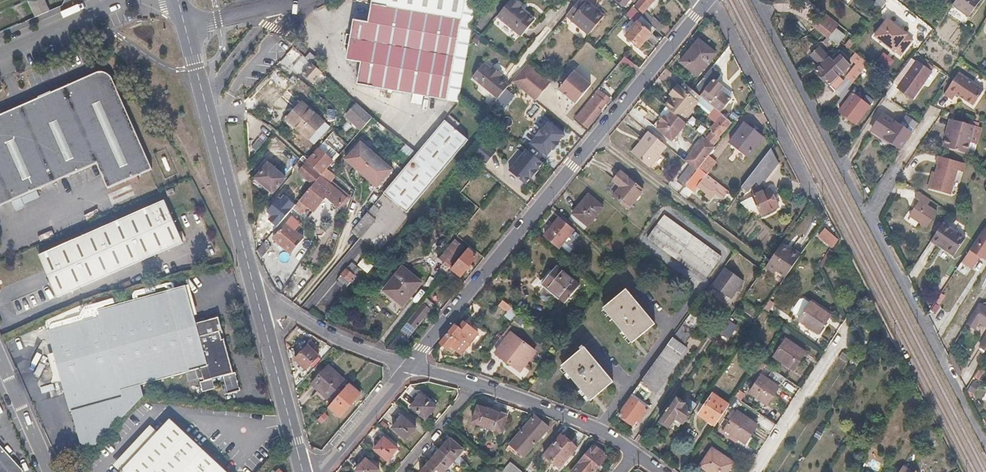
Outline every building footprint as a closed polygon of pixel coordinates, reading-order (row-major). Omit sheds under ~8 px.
[(46,12),(41,0),(34,0),(29,2),(35,17),(46,12)] [(373,5),(461,20),(464,0),(373,0),(373,5)] [(498,16),(522,36),(534,20),(520,9),(522,6),(514,0),(511,0),(498,16)] [(577,3),(567,15),(588,33),(605,14),(588,0),(580,0),(577,3)] [(636,4),(634,3),(631,6),(640,15),(654,0),(639,0),(636,4)] [(877,0),(876,0),(870,8),(874,11),(880,3),(877,0)] [(953,4),(969,16),(982,0),(957,0),(953,4)] [(461,20),(373,5),(369,24),(354,21),(347,60),(363,63),(359,85),(447,100),(461,20)] [(626,12),(637,23),(625,35),(638,47),(655,29),(649,23),(640,15),(631,6),(626,12)] [(824,12),(813,26),(829,38),(840,24),(824,12)] [(654,18),(649,23),(655,29),(659,32),(663,27),(654,18)] [(896,24),(889,18),(875,36),(896,51),(896,50),(902,54),(914,38),(908,34),(909,33),(902,28),(900,29),(895,25),(896,24)] [(716,52),(698,38),(680,60),(698,75),(716,52)] [(310,52),(306,57),(312,62),(316,58),(310,52)] [(830,57),(816,70),(835,90),(845,81),(839,75),(843,71),(851,64),(842,55),(834,61),(830,57)] [(856,61),(860,64),(853,73),(858,77),(870,63),(860,55),(856,61)] [(624,57),(620,63),(633,73),(638,68),(624,57)] [(918,61),(914,58),(896,82),(901,86),(918,61)] [(939,76),(918,61),(901,86),(922,100),(939,76)] [(551,83),(528,63),(513,81),(536,100),(551,83)] [(322,73),(312,64),(302,74),(313,84),(322,73)] [(473,74),(481,80),(478,83),(498,99),(508,87),(497,78),(500,74),(491,67),(488,71),(481,65),(473,74)] [(721,74),(712,66),(693,89),(694,90),(721,112),(731,98),(720,89),(723,86),(716,80),(721,74)] [(573,70),(558,88),(576,103),(591,85),(573,70)] [(108,188),(151,169),(112,79),(108,74),(104,72),(99,72),(0,115),(0,206),(97,163),(108,188)] [(984,90),(958,73),(944,94),(953,100),(957,94),(974,105),(984,90)] [(481,80),(473,74),(470,78),(477,84),(478,83),(481,80)] [(683,81),(678,86),(690,96),(694,90),(693,89),(683,81)] [(674,96),(671,100),(666,106),(677,115),(679,117),(694,99),(690,96),(678,86),(672,94),(674,96)] [(611,98),(600,89),(577,118),(588,127),(599,112),(598,111),(595,109),(603,100),(606,102),(607,103),(611,98)] [(840,102),(844,105),(839,110),(856,123),(868,108),(847,92),(840,102)] [(606,102),(603,100),(595,109),(598,111),(606,102)] [(308,139),(315,131),(323,122),(303,103),(287,120),(308,139)] [(372,117),(357,104),(346,117),(361,130),(372,117)] [(732,121),(721,112),(711,125),(722,133),(732,121)] [(883,114),(872,129),(901,148),(919,123),(906,114),(899,124),(883,114)] [(666,124),(668,126),(663,132),(679,144),(692,127),(679,117),(677,115),(673,120),(671,119),(666,124)] [(977,126),(954,119),(945,146),(968,153),(977,126)] [(417,154),(384,194),(406,213),(446,165),(453,128),(445,121),(417,154)] [(532,143),(547,155),(552,148),(553,149),(560,141),(559,141),(564,134),(549,121),(543,128),(542,128),(536,135),(537,136),(532,143)] [(758,142),(740,127),(729,141),(748,155),(758,142)] [(642,139),(644,140),(634,153),(650,166),(666,145),(648,130),(642,139)] [(315,131),(308,139),(313,143),(320,135),(315,131)] [(716,145),(703,135),(684,160),(690,164),(697,170),(698,168),(713,149),(716,145)] [(644,140),(642,139),(631,152),(634,153),(644,140)] [(727,144),(721,139),(716,145),(713,149),(719,154),(727,144)] [(392,170),(360,142),(345,160),(377,188),(392,170)] [(474,154),(486,164),(496,152),(484,142),(474,154)] [(319,148),(324,153),(328,148),(323,143),(319,148)] [(328,156),(333,161),(345,148),(340,143),(328,156)] [(306,162),(308,164),(321,176),(328,168),(333,161),(328,156),(324,153),(319,148),(309,159),(306,162)] [(527,148),(509,170),(526,183),(531,177),(532,177),(539,170),(538,169),(543,162),(540,159),(527,148)] [(776,166),(768,151),(738,191),(744,196),(753,186),(756,188),(759,183),(761,184),(776,166)] [(938,164),(940,165),(937,174),(933,189),(952,195),(960,170),(966,172),(968,164),(940,156),(938,164)] [(256,179),(272,193),(285,178),(268,164),(256,179)] [(300,173),(313,185),(321,176),(308,164),(300,173)] [(697,170),(690,164),(678,181),(684,186),(685,185),(697,170)] [(698,168),(697,170),(685,185),(694,191),(698,186),(712,196),(717,189),(726,195),(729,190),(698,168)] [(614,181),(622,187),(615,196),(630,208),(644,190),(621,172),(614,181)] [(300,201),(312,211),(325,196),(337,206),(345,196),(321,176),(313,185),(300,201)] [(268,198),(272,193),(256,179),(252,183),(252,184),(268,198)] [(915,199),(919,202),(910,217),(926,228),(937,213),(927,206),(932,199),(920,192),(915,199)] [(603,206),(588,194),(573,213),(588,225),(603,206)] [(757,204),(754,202),(750,207),(753,209),(752,211),(755,214),(755,215),(767,224),(779,206),(763,194),(757,204)] [(183,243),(179,234),(164,201),(40,255),(46,269),(58,297),(183,243)] [(313,212),(312,211),(300,201),(294,208),(307,219),(308,218),(313,212)] [(352,231),(360,238),(375,220),(373,218),(379,210),(374,205),(352,231)] [(577,225),(563,213),(545,236),(559,248),(574,230),(573,229),(577,225)] [(663,213),(646,237),(703,278),(720,255),(663,213)] [(295,232),(297,230),(288,223),(274,239),(290,253),(303,238),(295,232)] [(957,232),(944,223),(934,239),(946,248),(945,249),(946,250),(957,232)] [(832,248),(839,239),(825,227),(818,236),(832,248)] [(970,241),(957,232),(946,250),(958,258),(970,241)] [(979,236),(976,241),(983,246),(985,242),(985,241),(979,236)] [(464,246),(455,238),(439,258),(448,265),(464,246)] [(983,246),(976,241),(962,263),(961,262),(957,269),(966,276),(971,268),(970,267),(983,246)] [(271,247),(264,242),(257,251),(257,252),(261,259),(271,247)] [(788,249),(781,244),(768,262),(765,266),(764,267),(773,273),(775,270),(785,277),(800,254),(790,247),(788,249)] [(477,256),(467,248),(452,267),(461,275),(477,256)] [(357,273),(359,269),(352,263),(337,280),(339,281),(337,284),(345,290),(358,275),(357,273)] [(555,266),(542,283),(566,301),(579,284),(555,266)] [(402,267),(383,290),(402,306),(421,282),(402,267)] [(735,288),(716,275),(703,293),(722,306),(735,288)] [(186,286),(194,315),(197,315),(189,285),(186,286)] [(201,367),(204,377),(205,381),(233,373),(224,340),(222,340),(219,331),(221,330),(218,317),(196,323),(194,315),(186,286),(99,310),(101,317),(48,331),(70,411),(72,410),(79,437),(95,432),(124,402),(121,390),(186,372),(196,369),(201,367)] [(627,288),(603,308),(632,342),(655,323),(627,288)] [(427,298),(423,302),(420,321),(434,304),(427,298)] [(501,299),(497,304),(506,312),(511,307),(501,299)] [(830,315),(811,302),(799,320),(818,333),(830,315)] [(979,302),(965,325),(978,332),(981,327),(985,330),(985,306),(979,302)] [(700,317),(691,310),(683,321),(693,328),(700,317)] [(525,319),(519,314),(514,320),(520,325),(525,319)] [(735,319),(729,314),(716,333),(723,338),(735,319)] [(460,327),(455,324),(440,343),(448,349),(451,345),(462,354),(478,332),(467,323),(465,325),(463,323),(460,327)] [(977,346),(985,351),(985,331),(977,346)] [(402,333),(394,343),(398,346),(406,336),(402,333)] [(535,351),(511,333),(496,353),(520,371),(535,351)] [(687,346),(672,336),(632,393),(643,401),(652,390),(663,381),(687,346)] [(806,351),(786,338),(775,356),(794,369),(806,351)] [(314,351),(317,348),(311,342),(295,360),(306,369),(317,357),(316,356),(318,353),(314,351)] [(586,347),(562,366),(590,400),(614,381),(586,347)] [(843,352),(839,357),(845,362),(849,356),(843,352)] [(329,366),(312,385),(327,399),(344,380),(329,366)] [(984,374),(979,371),(975,378),(980,381),(984,374)] [(780,386),(762,374),(750,392),(768,404),(780,386)] [(352,387),(354,385),(358,381),(355,378),(350,385),(351,386),(352,387)] [(348,389),(357,397),(362,392),(354,385),(352,387),(351,386),(348,389)] [(357,397),(348,389),(344,395),(341,393),(335,400),(336,401),(327,411),(331,415),(334,412),(340,417),(357,397)] [(631,395),(632,396),(649,409),(651,407),(643,401),(632,393),(631,395)] [(729,404),(713,393),(699,414),(715,425),(729,404)] [(435,407),(421,395),(411,407),(424,419),(435,407)] [(696,402),(685,395),(681,401),(692,408),(696,402)] [(649,409),(632,396),(619,414),(634,425),(639,417),(642,419),(649,409)] [(681,401),(674,396),(659,419),(670,426),(676,417),(682,422),(692,408),(681,401)] [(493,410),(478,405),(472,421),(487,427),(503,432),(508,416),(493,410)] [(758,425),(737,411),(725,429),(746,443),(758,425)] [(415,428),(402,417),(392,428),(406,439),(415,428)] [(548,428),(535,417),(510,446),(523,457),(548,428)] [(158,433),(150,426),(114,465),(121,471),(227,471),(170,419),(158,433)] [(578,446),(563,434),(544,456),(559,469),(578,446)] [(397,449),(384,437),(374,449),(388,460),(397,449)] [(430,462),(421,471),(443,471),(453,461),(464,448),(451,437),(440,450),(430,462)] [(3,462),(10,456),(0,445),(0,471),(11,471),(3,462)] [(585,456),(572,471),(594,471),(605,459),(602,456),(603,454),(593,446),(589,451),(587,449),(583,454),(585,456)] [(712,448),(700,466),(708,471),(727,471),(734,462),(712,448)] [(11,471),(23,471),(24,471),(10,456),(3,462),(11,471)] [(365,459),(356,470),(358,471),(377,471),(379,470),(365,459)] [(501,471),(521,471),(510,462),(501,471)]
